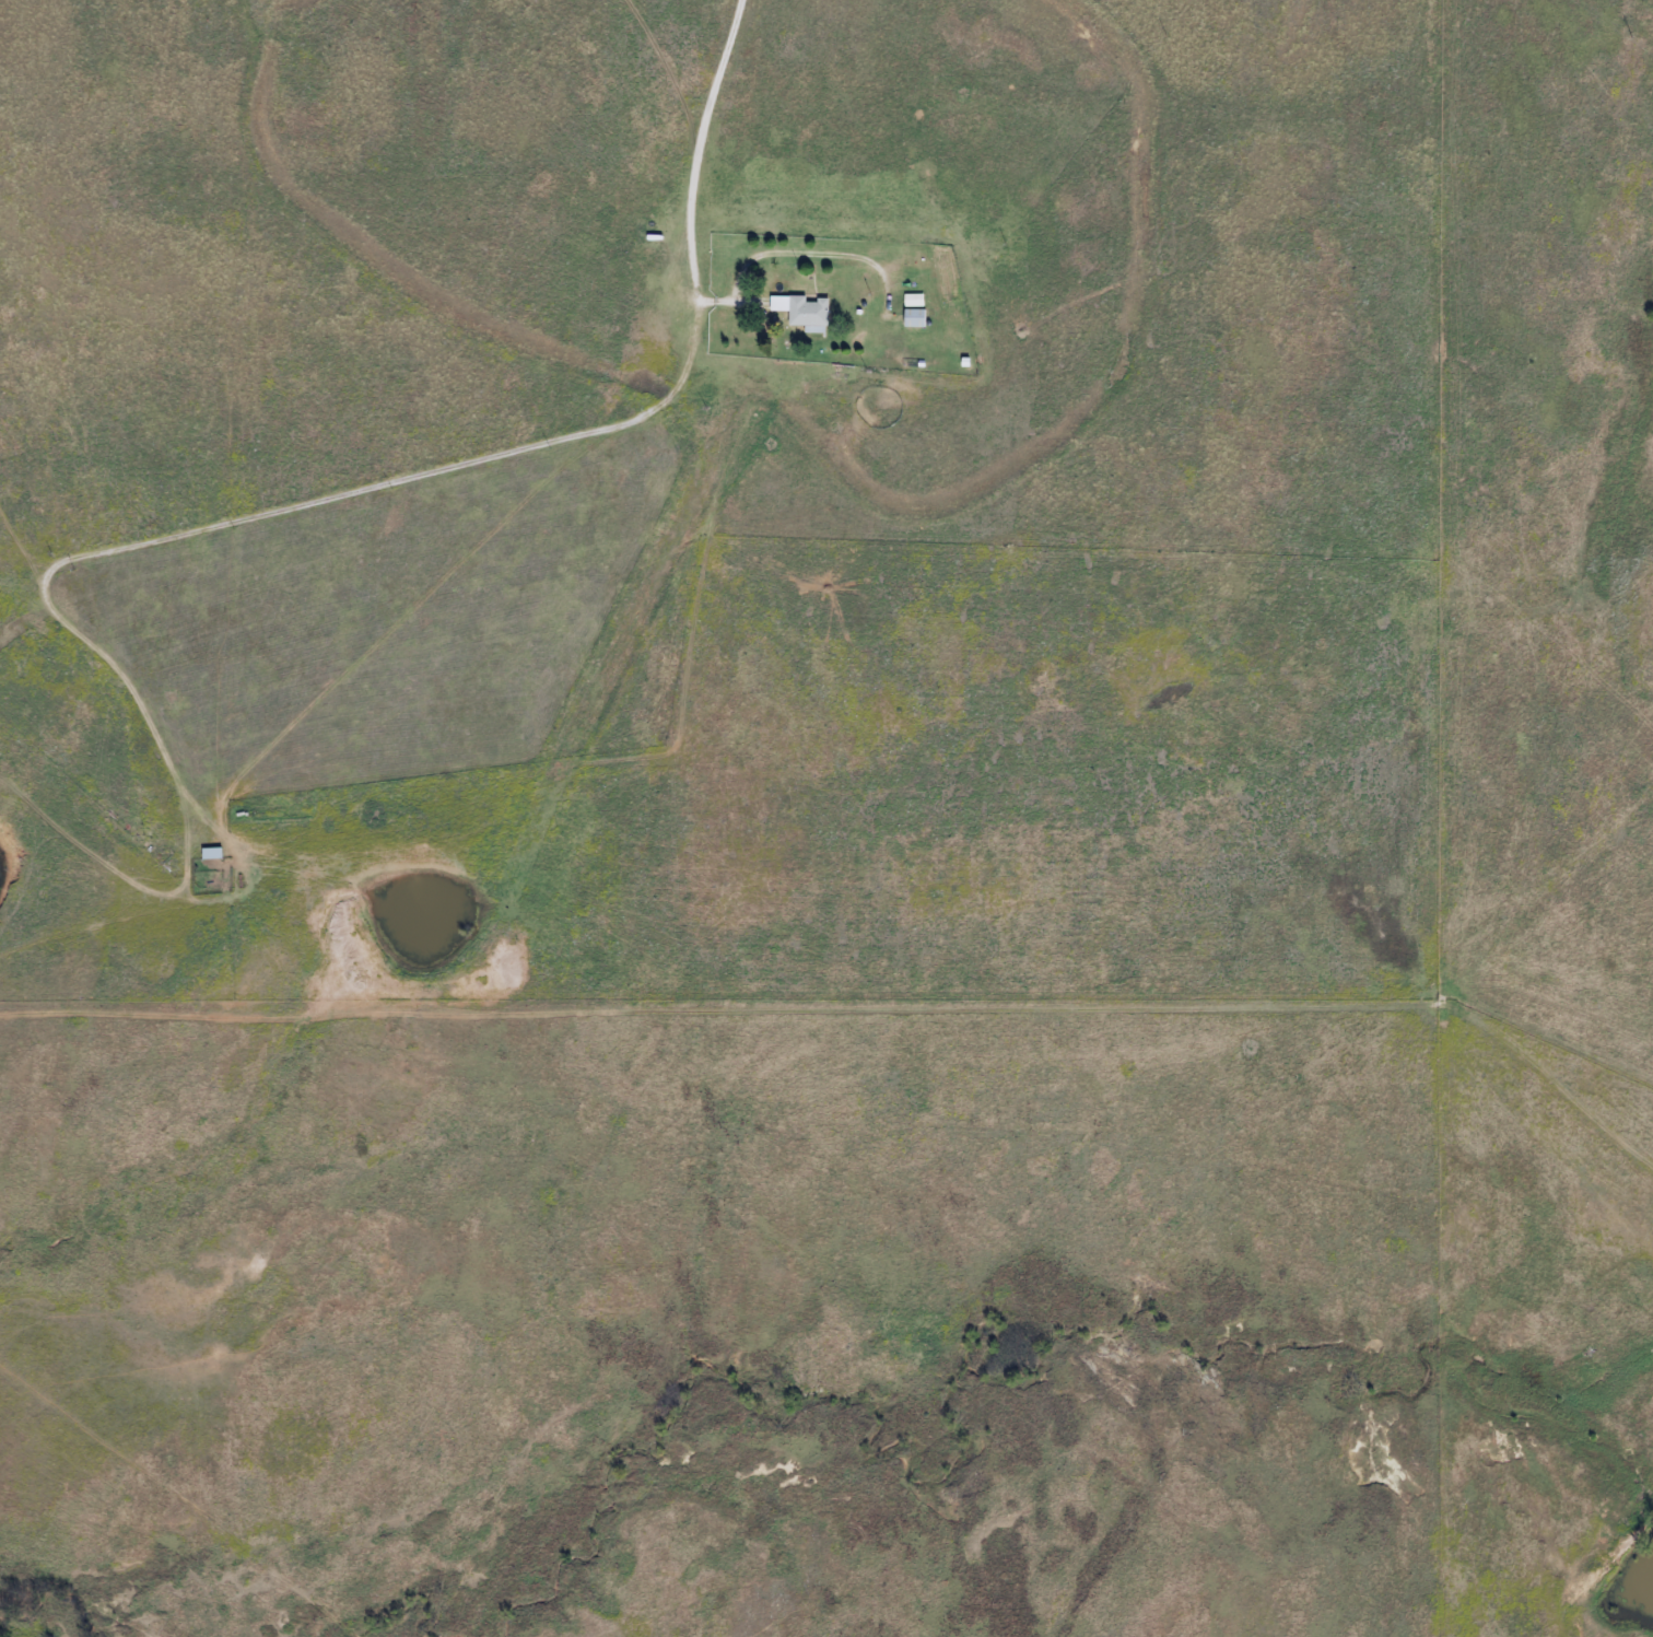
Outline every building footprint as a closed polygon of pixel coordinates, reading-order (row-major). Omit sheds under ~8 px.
[(921,306),(921,294),(903,294),(903,306),(921,306)] [(804,296),(767,296),(767,311),(786,312),(786,326),(802,326),(802,332),(825,332),(825,300),(804,300),(804,296)] [(923,309),(902,309),(902,327),(923,327),(923,309)] [(219,848),(200,848),(200,860),(219,860),(219,848)]
